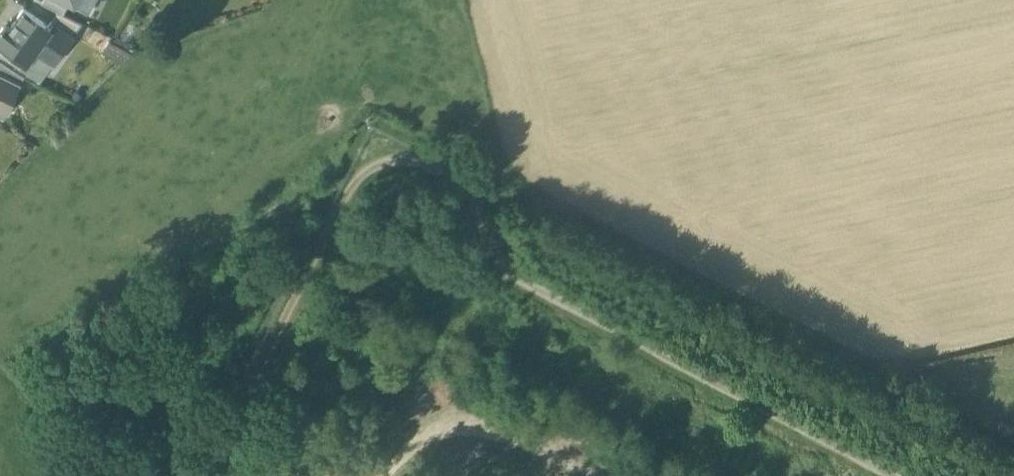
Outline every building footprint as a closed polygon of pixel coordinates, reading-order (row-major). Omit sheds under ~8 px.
[(65,0),(42,0),(41,2),(64,13),(69,2),(65,0)] [(8,30),(3,27),(0,32),(0,45),(25,62),(34,48),(51,26),(23,8),(8,30)] [(53,23),(51,26),(34,48),(47,57),(52,51),(60,57),(66,62),(81,42),(53,23)] [(0,45),(0,61),(18,73),(23,75),(34,80),(40,72),(25,62),(0,45)] [(47,57),(34,48),(25,62),(40,72),(46,77),(60,57),(52,51),(47,57)] [(0,61),(0,62),(0,74),(18,86),(18,85),(23,75),(18,73),(0,61)] [(12,85),(17,88),(18,86),(0,74),(0,110),(12,85)]
